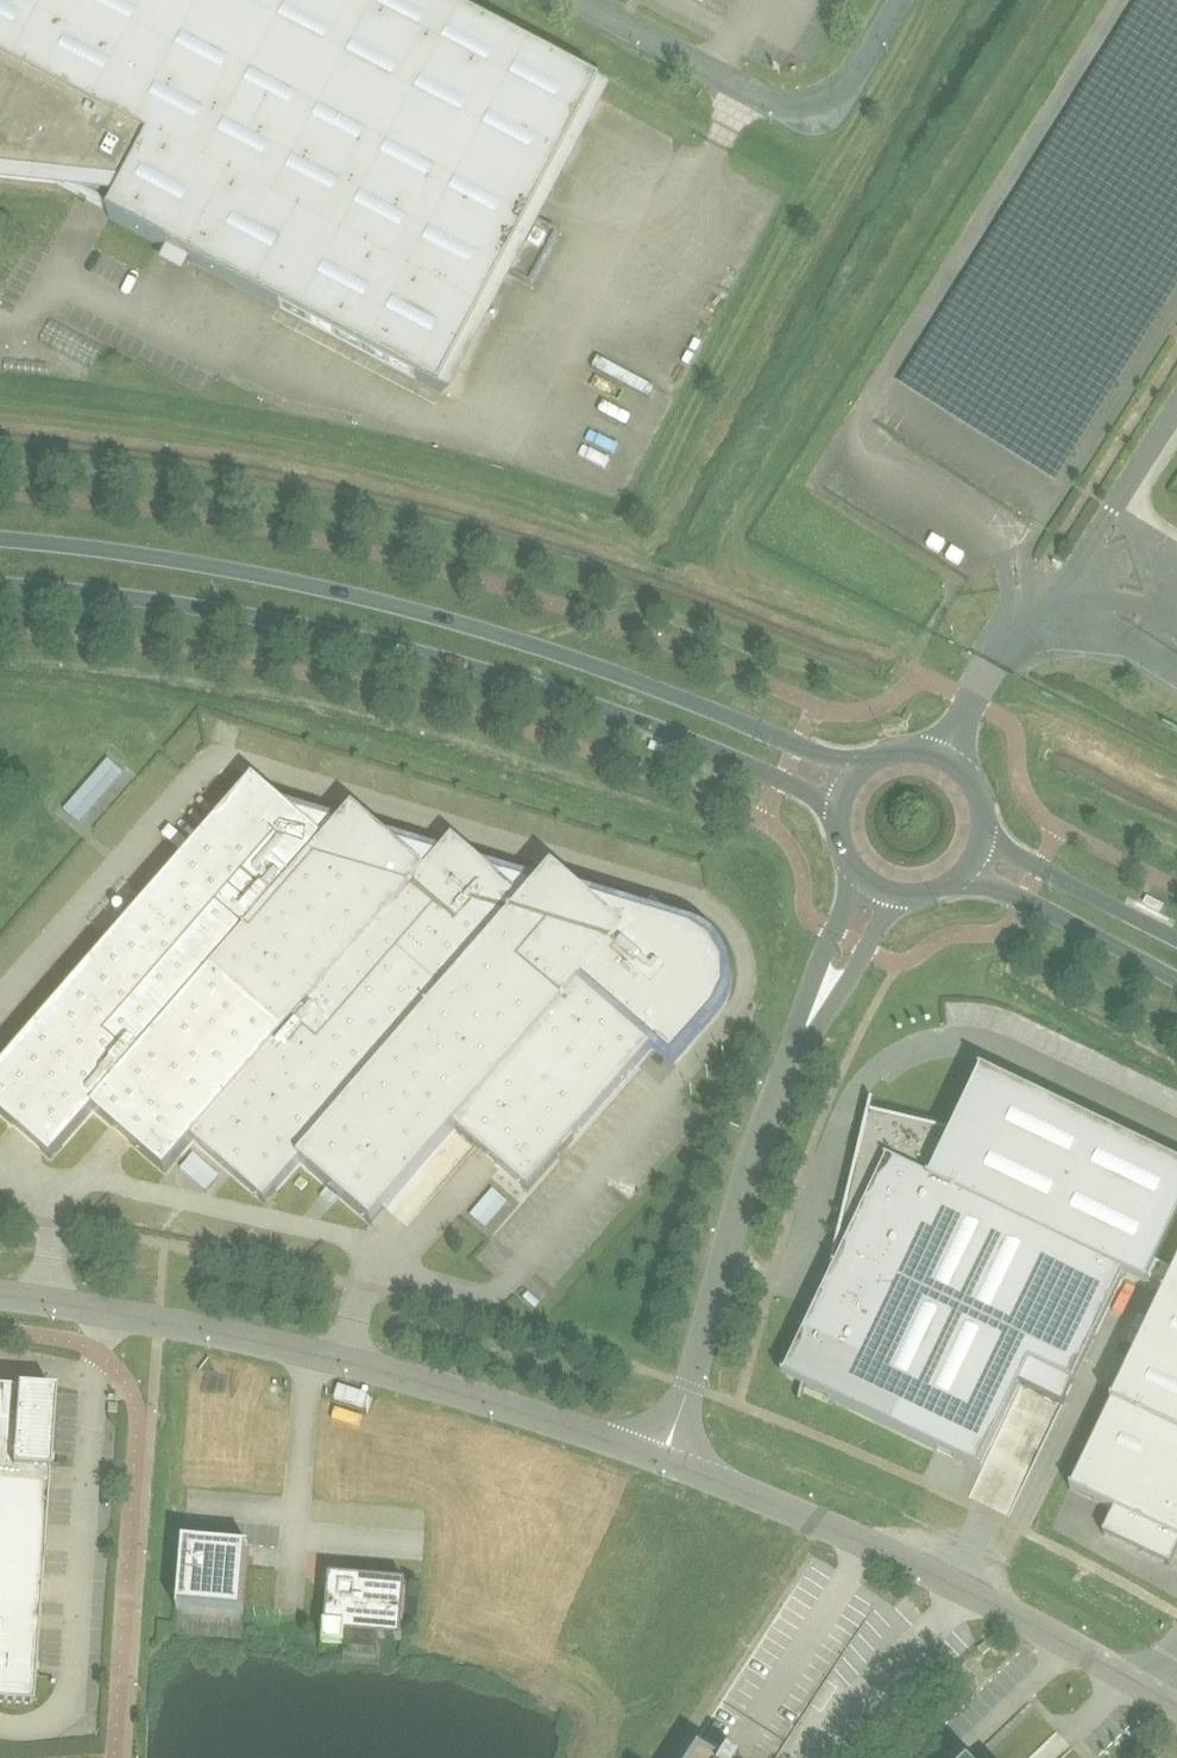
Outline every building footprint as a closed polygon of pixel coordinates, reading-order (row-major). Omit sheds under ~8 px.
[(56,182),(113,212),(110,218),(441,393),(505,272),(531,286),(558,234),(532,220),(602,88),(434,0),(0,0),(0,176),(56,182)] [(897,381),(1055,480),(1176,286),(1176,0),(1136,0),(897,381)] [(442,857),(391,841),(354,809),(339,826),(291,811),(254,779),(0,1071),(0,1114),(52,1159),(94,1111),(166,1173),(194,1141),(266,1203),(301,1163),(372,1225),(457,1129),(528,1191),(655,1046),(673,1061),(713,1015),(721,1004),(725,993),(726,979),(724,967),(719,955),(712,945),(701,937),(690,932),(653,900),(643,912),(644,912),(642,917),(590,902),(553,870),(543,882),(544,882),(542,887),(490,872),(454,840),(443,851),(444,852),(442,857)] [(782,1376),(803,1386),(799,1402),(802,1402),(805,1387),(936,1450),(981,1471),(982,1469),(980,1468),(1020,1384),(1063,1404),(1063,1405),(1064,1405),(1074,1384),(1076,1385),(1077,1382),(1075,1381),(1125,1276),(1144,1286),(1147,1287),(1163,1295),(1164,1294),(1166,1295),(1176,1274),(1157,1265),(1176,1223),(1176,1166),(981,1072),(979,1074),(982,1075),(960,1121),(959,1121),(954,1133),(871,1113),(874,1101),(871,1100),(859,1149),(825,1293),(819,1304),(785,1375),(783,1374),(782,1376)] [(1176,1274),(1166,1295),(1164,1294),(1163,1295),(1162,1296),(1165,1298),(1114,1403),(1112,1402),(1111,1404),(1113,1405),(1074,1489),(1071,1487),(1070,1490),(1115,1511),(1103,1535),(1106,1536),(1107,1534),(1169,1563),(1168,1566),(1170,1567),(1176,1552),(1176,1272),(1176,1274)] [(33,1705),(35,1676),(37,1677),(37,1669),(35,1669),(49,1472),(51,1472),(52,1464),(49,1464),(54,1393),(26,1391),(26,1389),(19,1388),(19,1391),(0,1389),(0,1702),(33,1705)] [(200,1394),(195,1459),(260,1465),(265,1400),(200,1394)] [(251,1549),(185,1543),(179,1607),(246,1613),(251,1549)] [(350,1576),(328,1574),(326,1595),(329,1595),(327,1623),(325,1623),(325,1629),(323,1645),(346,1647),(347,1637),(402,1642),(407,1583),(350,1579),(350,1576)] [(701,1752),(700,1752),(690,1746),(682,1757),(711,1757),(701,1752)]
